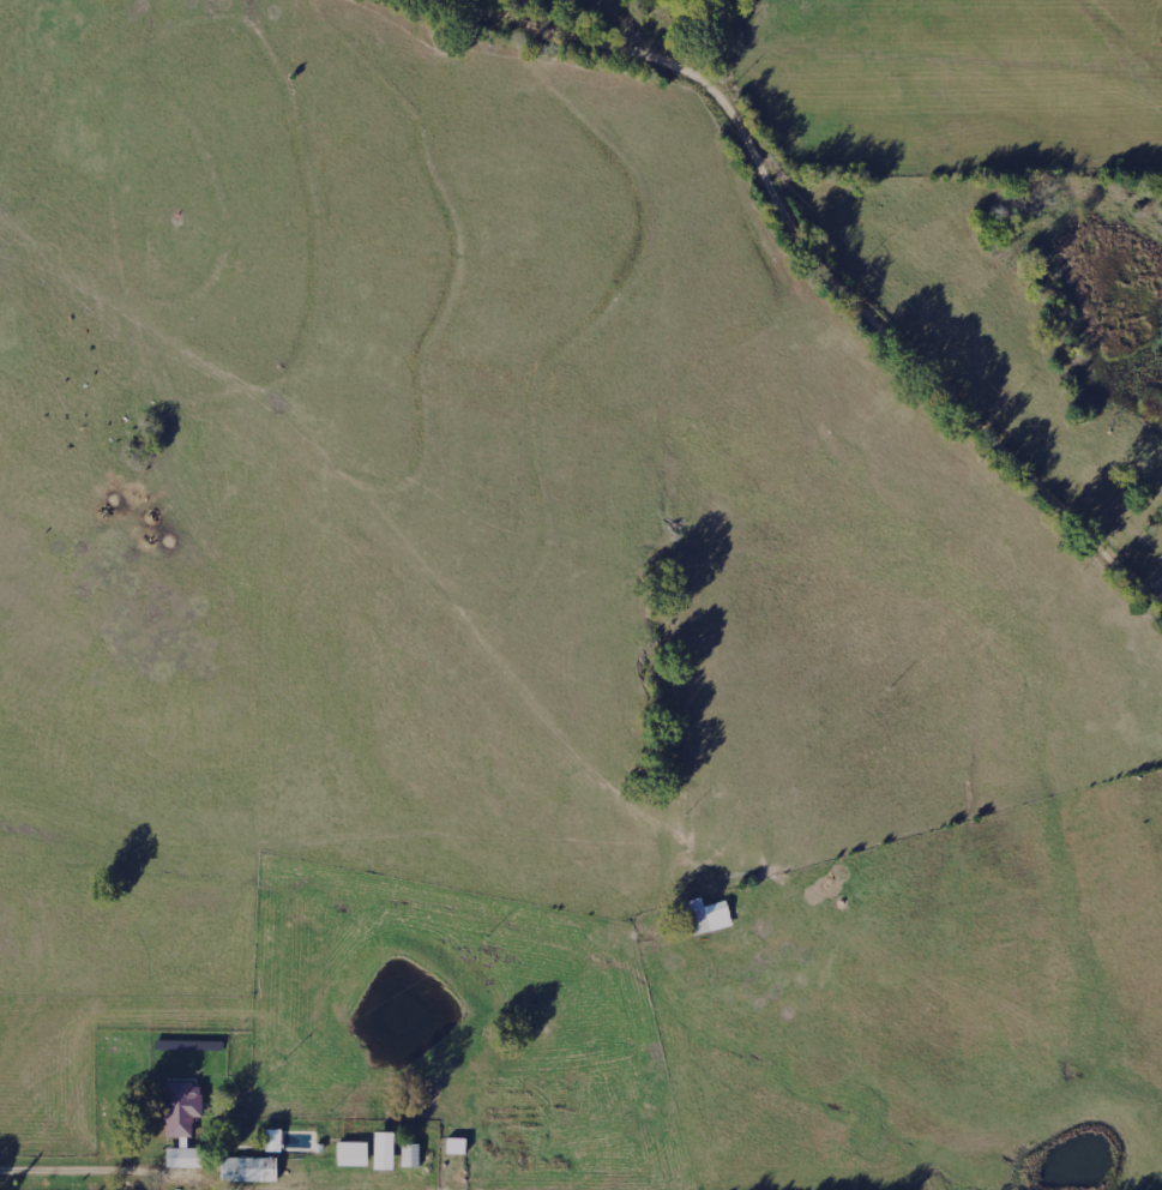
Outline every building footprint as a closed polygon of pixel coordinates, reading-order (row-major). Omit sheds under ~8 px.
[(684,902),(694,937),(733,926),(727,901),(705,907),(702,897),(684,902)] [(167,1139),(191,1139),(191,1117),(203,1117),(203,1086),(167,1086),(167,1139)] [(282,1153),(282,1130),(266,1130),(266,1153),(282,1153)] [(394,1171),(395,1134),(375,1134),(375,1170),(394,1171)] [(466,1155),(466,1139),(447,1139),(447,1154),(466,1155)] [(368,1167),(368,1143),(338,1143),(338,1167),(368,1167)] [(167,1167),(197,1168),(198,1150),(167,1149),(167,1167)] [(278,1159),(223,1159),(223,1181),(278,1181),(278,1159)]
